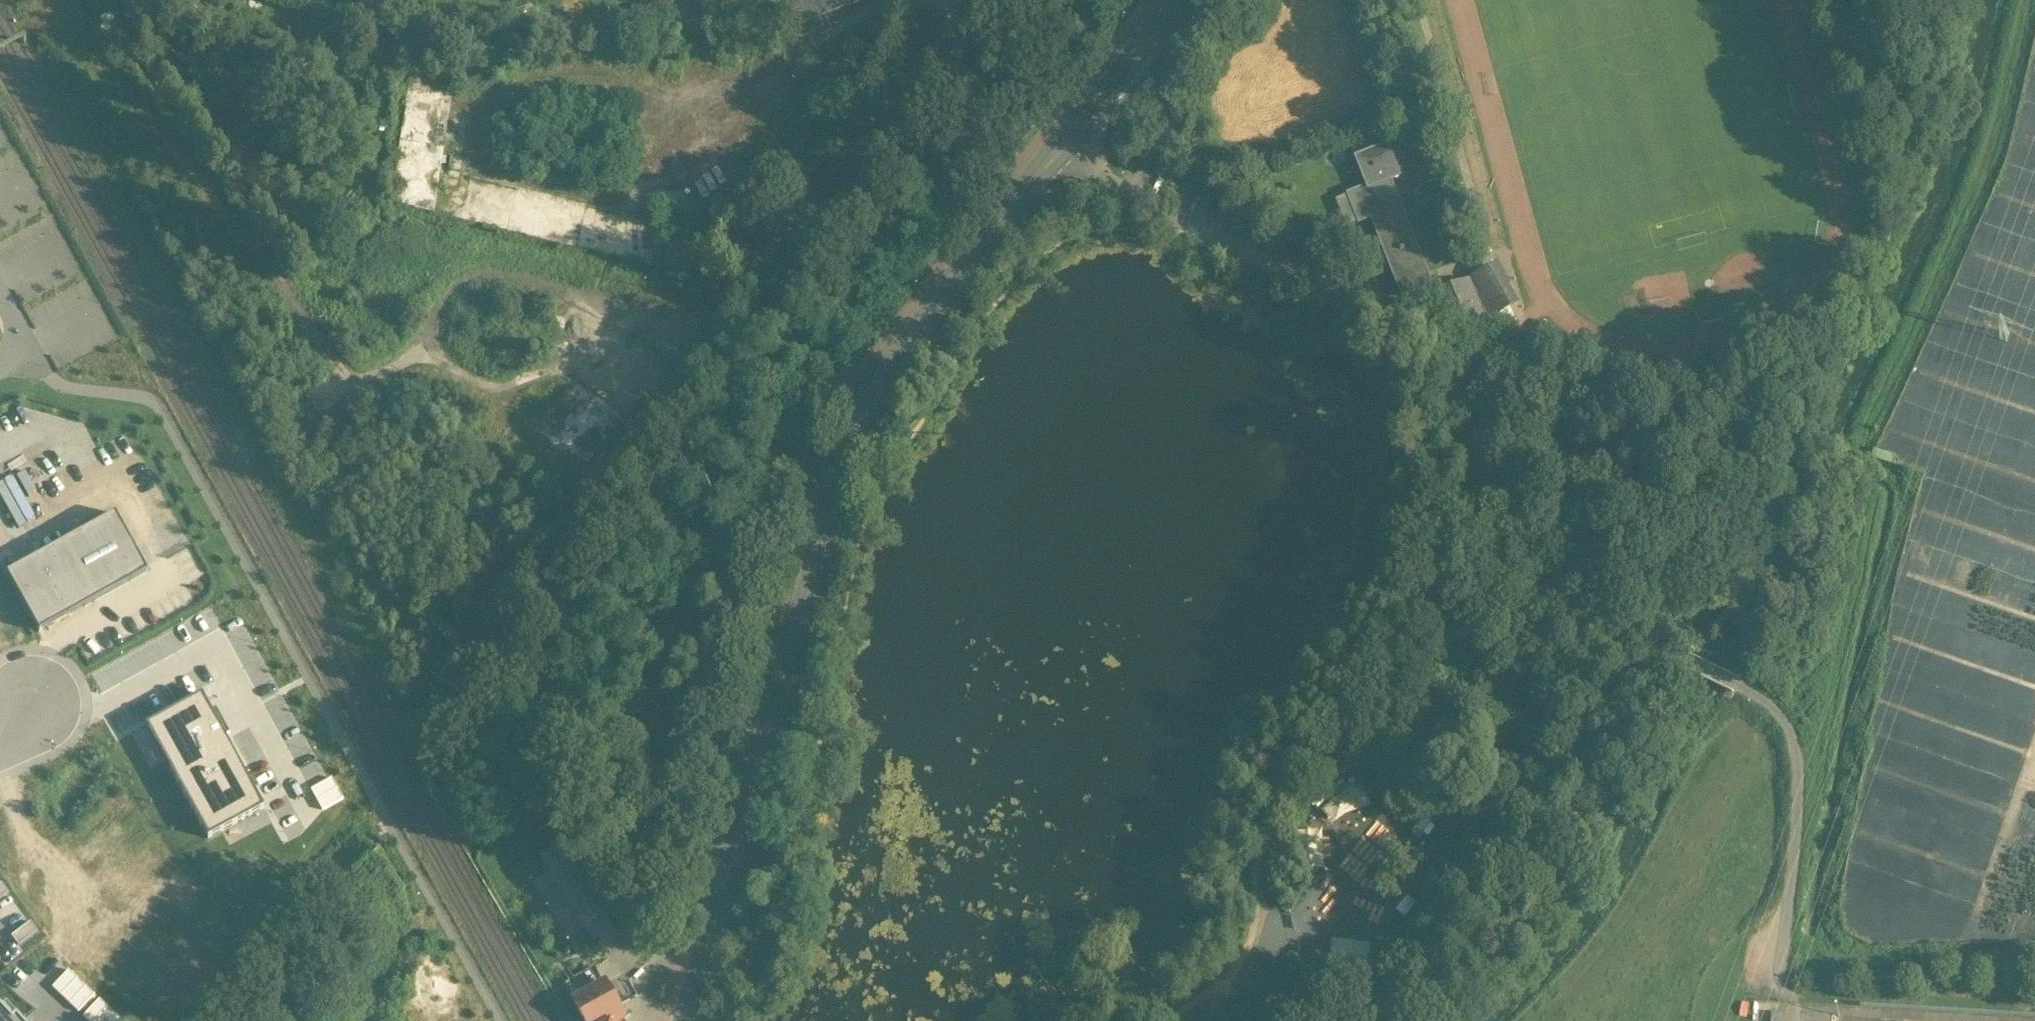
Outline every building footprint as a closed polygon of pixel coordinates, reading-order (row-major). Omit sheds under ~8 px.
[(778,10),(785,30),(866,0),(804,0),(778,10)] [(432,209),(448,95),(403,88),(387,202),(432,209)] [(1400,110),(1394,112),(1403,144),(1425,137),(1416,105),(1400,110)] [(1386,148),(1356,159),(1367,188),(1351,195),(1361,222),(1371,218),(1396,209),(1386,182),(1398,178),(1386,148)] [(1396,209),(1371,218),(1391,269),(1416,259),(1396,209)] [(1416,259),(1391,269),(1402,298),(1428,288),(1416,259)] [(1499,289),(1498,289),(1488,270),(1487,271),(1471,279),(1472,281),(1468,282),(1483,321),(1490,318),(1490,319),(1509,308),(1515,305),(1504,286),(1499,289)] [(1467,281),(1431,296),(1453,351),(1489,337),(1488,336),(1483,321),(1468,282),(1467,281)] [(1483,321),(1488,336),(1516,321),(1509,308),(1490,319),(1490,318),(1483,321)] [(23,524),(32,519),(21,497),(32,491),(22,470),(2,480),(23,524)] [(8,574),(40,632),(148,573),(116,514),(8,574)] [(165,760),(208,838),(222,830),(265,807),(202,695),(146,726),(165,760)] [(329,777),(311,787),(317,797),(338,785),(332,775),(329,777)] [(338,785),(317,797),(323,807),(344,796),(338,785)] [(27,921),(8,934),(14,944),(33,931),(27,921)] [(620,1014),(614,1003),(625,997),(615,979),(574,1002),(585,1020),(607,1020),(620,1014)] [(0,992),(0,1020),(28,1020),(1,991),(0,992)]
